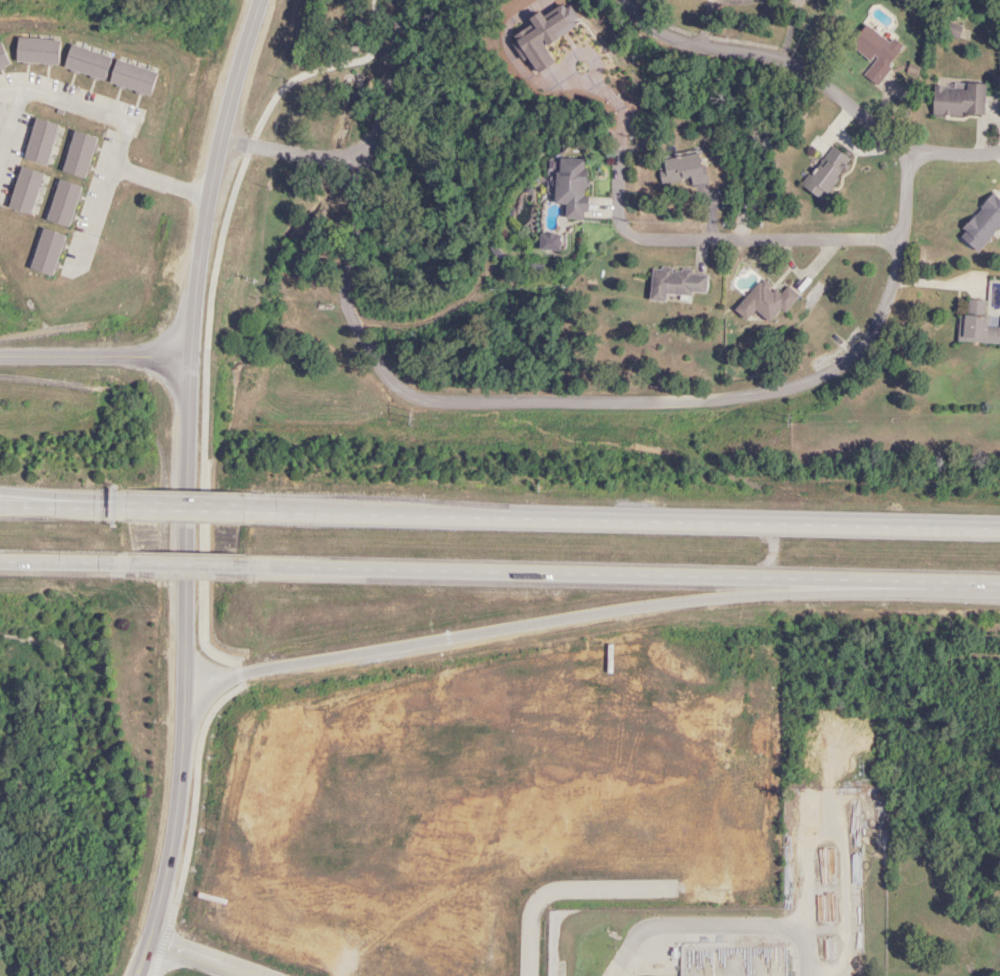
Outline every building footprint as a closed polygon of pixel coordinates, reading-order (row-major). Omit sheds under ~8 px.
[(850,46),(873,63),(864,75),(876,84),(902,49),(891,41),(889,43),(865,25),(850,46)] [(932,116),(984,117),(985,84),(966,84),(965,89),(933,88),(932,116)] [(801,186),(821,200),(851,161),(831,146),(801,186)] [(666,186),(704,182),(701,154),(663,158),(666,186)] [(556,205),(565,205),(565,219),(585,219),(586,160),(556,159),(556,205)] [(994,195),(958,234),(977,252),(999,227),(999,200),(994,195)] [(649,301),(666,302),(666,295),(680,295),(679,301),(690,302),(690,293),(706,293),(706,275),(692,274),(692,269),(650,268),(649,301)] [(798,295),(787,286),(780,295),(761,279),(734,310),(746,321),(755,311),(773,325),(798,295)] [(958,342),(999,344),(999,328),(985,327),(986,301),(966,300),(966,316),(958,316),(958,342)]
